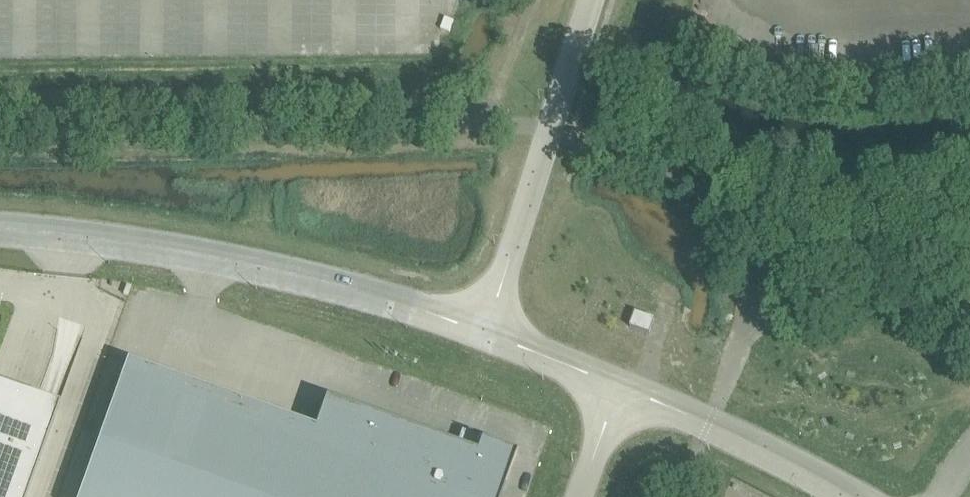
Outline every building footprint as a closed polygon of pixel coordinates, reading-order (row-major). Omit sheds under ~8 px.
[(781,277),(772,279),(774,290),(785,287),(783,279),(782,276),(781,277)] [(630,327),(650,334),(655,318),(635,312),(630,327)] [(515,454),(480,442),(476,454),(325,400),(314,429),(126,362),(78,496),(500,496),(515,454)] [(58,409),(56,408),(36,401),(0,388),(0,496),(26,496),(58,409)]
